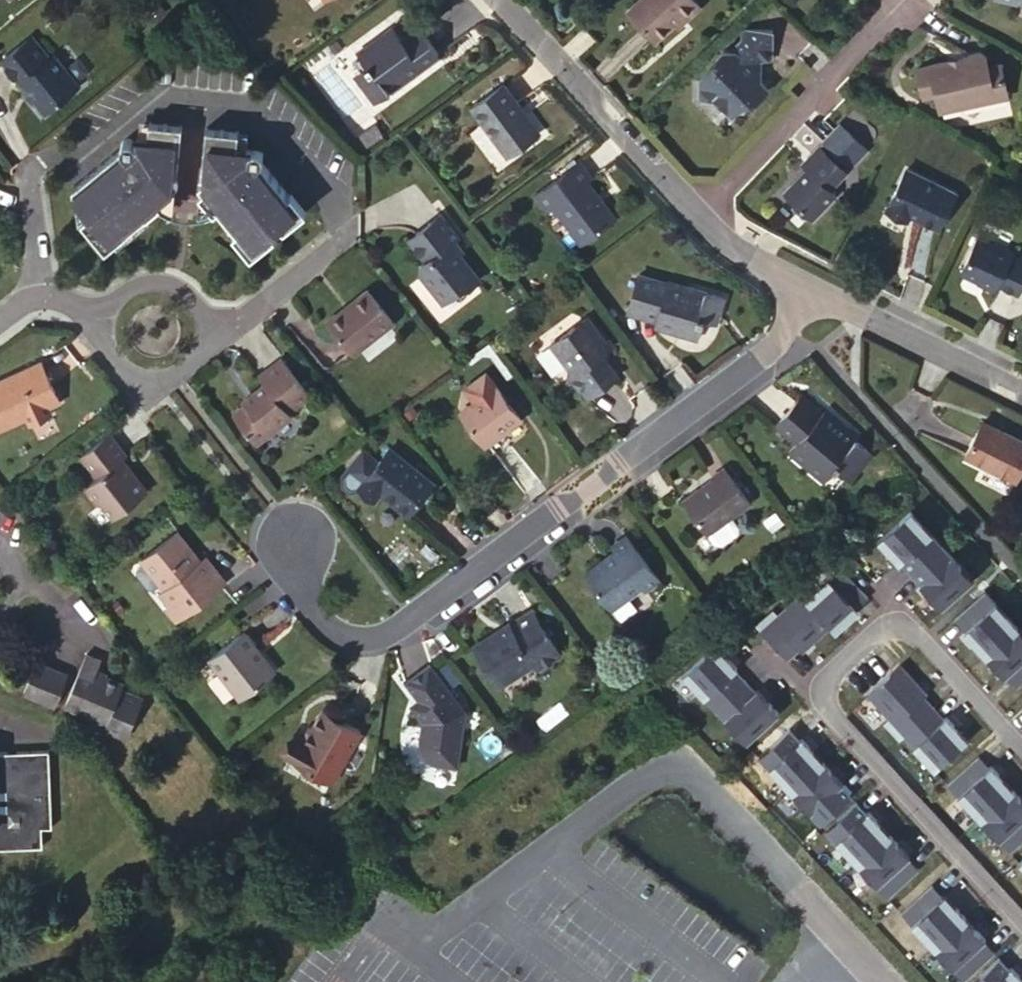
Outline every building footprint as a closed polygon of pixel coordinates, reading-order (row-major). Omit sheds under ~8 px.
[(692,6),(687,0),(638,0),(624,13),(652,43),(670,27),(692,6)] [(697,11),(692,6),(670,27),(674,31),(697,11)] [(96,77),(97,70),(75,42),(70,45),(52,24),(22,47),(45,75),(43,77),(55,91),(57,90),(63,98),(69,99),(96,77)] [(372,67),(368,69),(372,74),(360,83),(378,106),(411,80),(410,79),(441,54),(422,30),(406,43),(394,27),(378,38),(379,40),(359,56),(360,58),(364,56),(372,67)] [(751,106),(765,90),(752,78),(752,73),(757,74),(757,61),(769,62),(769,31),(744,30),(740,35),(740,45),(733,52),(723,53),(716,61),(716,70),(698,87),(698,105),(718,106),(730,118),(746,101),(751,106)] [(937,113),(1005,99),(999,67),(986,69),(983,55),(915,68),(921,97),(933,95),(937,113)] [(372,74),(368,69),(357,79),(360,83),(372,74)] [(511,153),(542,131),(506,83),(476,106),(511,153)] [(91,213),(86,217),(106,241),(122,229),(141,213),(155,201),(177,183),(171,177),(176,173),(179,125),(148,120),(146,138),(136,137),(135,145),(128,138),(125,138),(122,141),(120,144),(120,148),(72,186),(73,193),(91,213)] [(282,229),(308,208),(294,191),(290,192),(262,158),(262,156),(263,153),(262,150),(260,147),(255,146),(252,147),(250,148),(236,147),(237,131),(204,127),(200,176),(203,180),(197,185),(251,251),(280,227),(282,229)] [(378,127),(358,141),(365,151),(385,137),(378,127)] [(829,188),(845,171),(820,146),(802,164),(807,169),(784,192),(812,218),(835,194),(829,188)] [(583,240),(617,215),(589,178),(594,175),(581,158),(537,190),(549,207),(554,202),(583,240)] [(940,218),(957,184),(909,160),(889,199),(910,210),(913,205),(940,218)] [(159,205),(155,201),(141,213),(145,217),(159,205)] [(460,250),(463,246),(458,239),(461,236),(444,214),(410,241),(427,263),(423,267),(423,274),(445,302),(465,287),(471,288),(483,278),(464,255),(460,250)] [(106,241),(86,217),(81,221),(105,249),(125,232),(122,229),(106,241)] [(1021,288),(1021,263),(1011,258),(1013,254),(995,245),(994,249),(979,241),(963,271),(966,278),(995,292),(997,287),(1017,297),(1021,288)] [(468,253),(463,246),(460,250),(464,255),(468,253)] [(714,320),(722,295),(684,284),(683,286),(636,272),(625,311),(655,319),(654,324),(690,335),(695,320),(700,321),(702,317),(714,320)] [(354,353),(394,321),(369,290),(329,322),(354,353)] [(587,396),(618,373),(601,350),(614,342),(609,335),(606,338),(588,313),(547,342),(559,359),(563,360),(563,365),(587,396)] [(290,413),(312,396),(283,360),(261,377),(266,384),(243,402),(246,406),(235,416),(259,446),(294,418),(290,413)] [(58,403),(40,363),(0,381),(0,429),(24,418),(27,424),(49,415),(47,408),(58,403)] [(486,370),(465,386),(475,400),(461,411),(484,442),(520,416),(496,384),(486,370)] [(841,462),(854,472),(874,450),(858,437),(859,436),(826,408),(824,411),(802,394),(776,424),(797,441),(791,449),(807,462),(808,460),(824,474),(833,464),(836,466),(841,462)] [(1021,472),(1021,445),(983,426),(966,459),(1015,485),(1021,472)] [(109,517),(144,491),(119,459),(124,456),(108,434),(79,456),(94,477),(82,487),(95,503),(99,504),(109,517)] [(360,490),(375,502),(381,493),(409,514),(433,482),(389,448),(377,463),(365,453),(359,458),(344,477),(345,485),(351,490),(360,490)] [(850,478),(854,472),(841,462),(836,466),(850,478)] [(683,501),(708,532),(730,515),(750,500),(723,465),(711,476),(712,477),(683,501)] [(911,510),(879,539),(900,562),(902,561),(922,583),(920,585),(942,608),(974,578),(911,510)] [(708,532),(716,543),(722,544),(738,532),(739,526),(730,515),(708,532)] [(172,623),(221,586),(203,561),(198,565),(175,534),(139,562),(163,593),(158,597),(167,608),(163,612),(172,623)] [(647,591),(661,581),(628,537),(614,547),(617,551),(609,557),(610,560),(607,562),(602,562),(586,574),(613,609),(644,587),(647,591)] [(757,623),(789,658),(800,648),(802,650),(831,625),(834,629),(856,610),(854,607),(866,596),(841,568),(806,599),(801,593),(778,613),(774,609),(757,623)] [(955,619),(966,630),(964,632),(1005,676),(1007,674),(1018,686),(1021,682),(1021,631),(985,591),(955,619)] [(544,670),(567,653),(536,611),(515,629),(513,626),(507,630),(509,632),(500,639),(498,637),(479,652),(507,688),(540,664),(544,670)] [(241,698),(275,674),(254,647),(258,644),(246,628),(210,655),(241,698)] [(747,742),(779,712),(758,689),(756,691),(735,669),(737,667),(716,644),(684,673),(747,742)] [(95,671),(100,657),(85,653),(68,704),(110,718),(108,724),(130,731),(143,692),(120,685),(122,679),(95,671)] [(67,672),(36,660),(35,664),(66,675),(67,672)] [(66,675),(35,664),(24,691),(55,702),(66,675)] [(934,768),(967,738),(946,716),(945,718),(924,696),(927,692),(901,664),(868,695),(888,716),(883,721),(899,738),(903,734),(934,768)] [(411,685),(425,705),(430,711),(423,717),(427,724),(424,745),(426,745),(425,749),(426,755),(429,760),(432,763),(437,765),(441,765),(441,767),(462,770),(469,714),(435,667),(411,685)] [(430,711),(425,705),(418,711),(423,717),(430,711)] [(333,782),(362,733),(323,711),(306,741),(297,735),(286,756),(333,782)] [(760,756),(821,823),(852,796),(841,784),(843,783),(803,738),(800,740),(790,729),(760,756)] [(44,847),(43,828),(54,828),(50,749),(0,750),(0,848),(44,847)] [(1011,851),(1021,840),(1021,799),(991,765),(990,768),(979,756),(949,784),(1011,851)] [(826,829),(889,897),(919,868),(908,857),(910,855),(869,811),(867,813),(857,801),(826,829)] [(964,979),(994,951),(984,940),(986,938),(945,894),(943,895),(933,884),(902,912),(964,979)] [(1012,966),(1010,968),(999,957),(972,981),(1021,981),(1021,977),(1012,966)]
